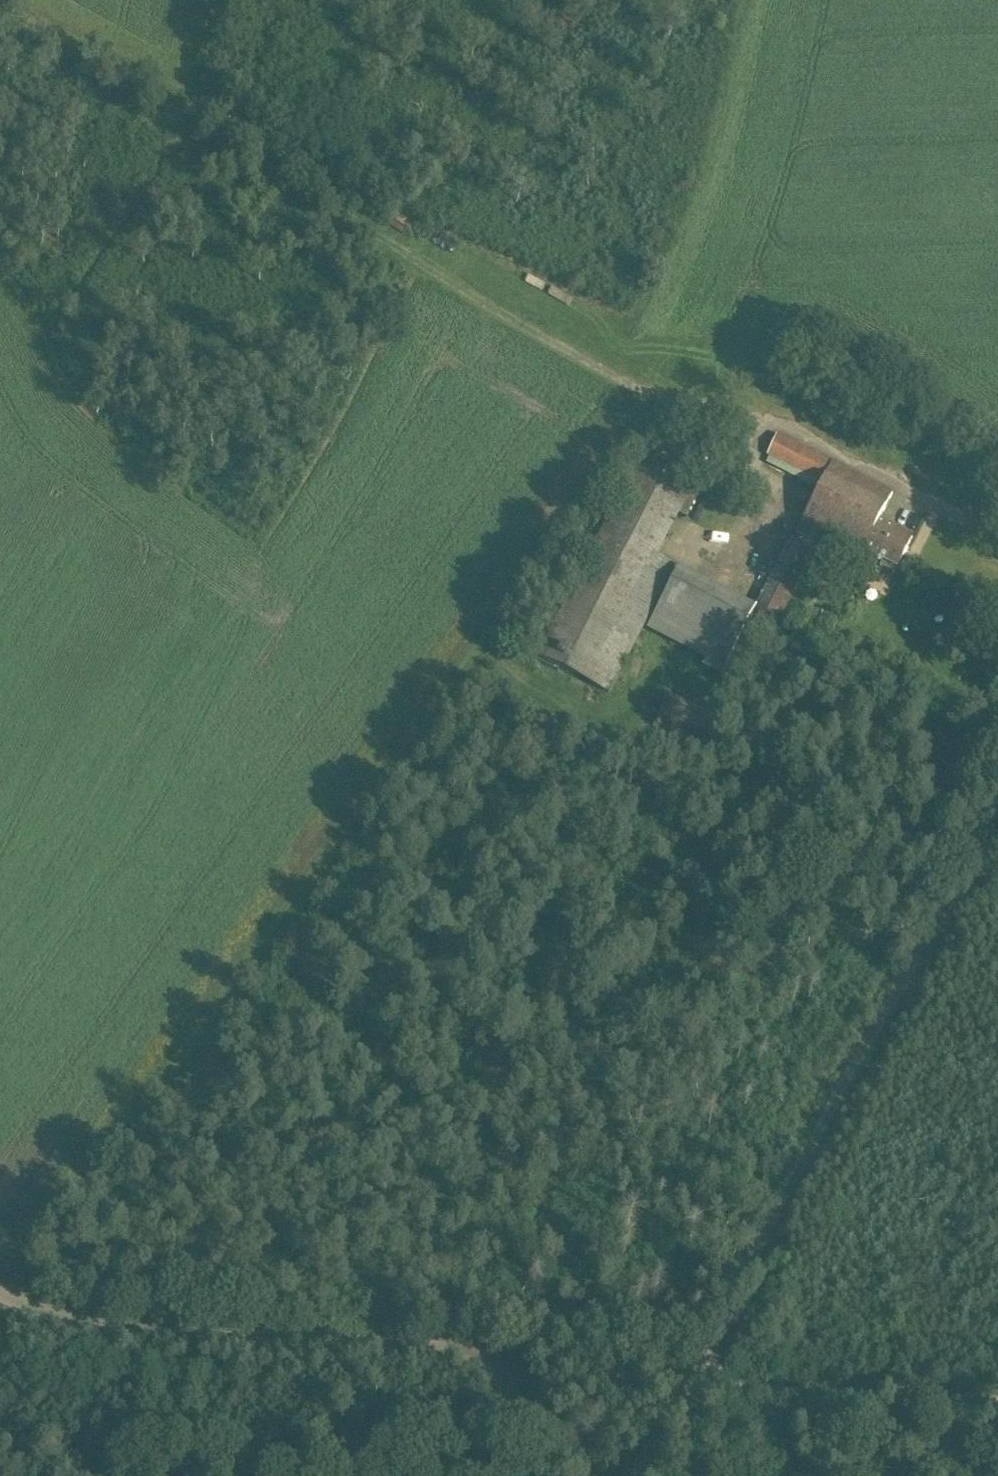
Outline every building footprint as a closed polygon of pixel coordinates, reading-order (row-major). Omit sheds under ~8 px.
[(820,483),(830,463),(775,436),(766,456),(820,483)] [(830,463),(820,483),(796,531),(872,571),(878,558),(896,568),(912,538),(879,521),(891,494),(830,463)] [(656,555),(677,514),(688,492),(635,464),(581,568),(537,656),(609,694),(673,564),(656,555)] [(755,608),(756,608),(778,620),(811,555),(787,542),(755,608)] [(756,608),(755,608),(676,568),(644,630),(724,670),(756,608)]
